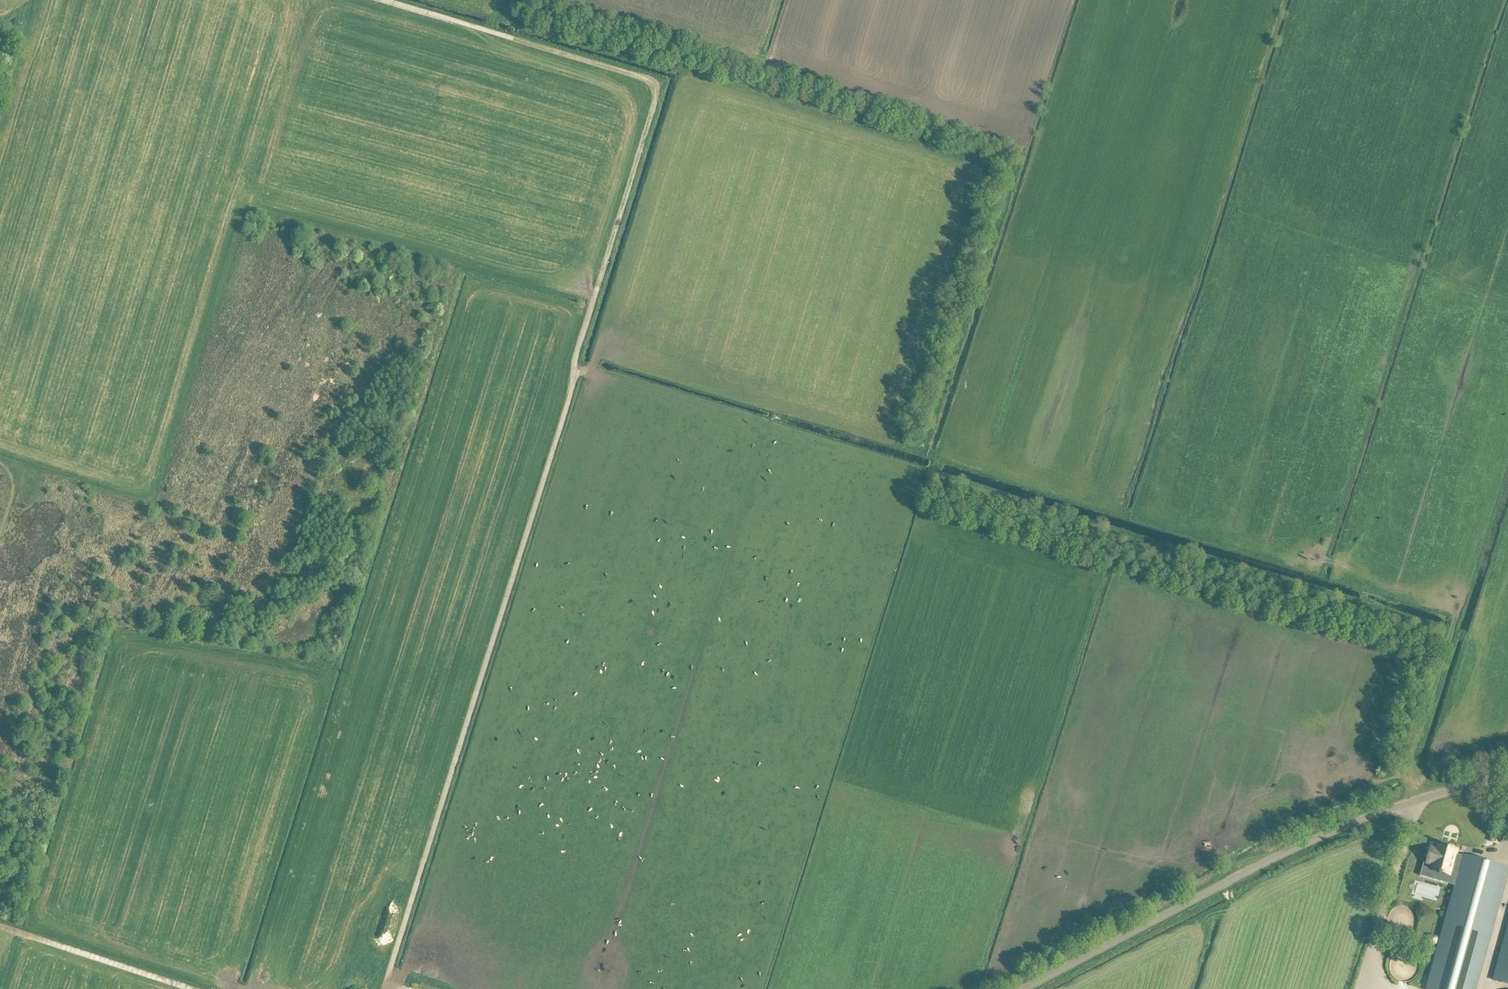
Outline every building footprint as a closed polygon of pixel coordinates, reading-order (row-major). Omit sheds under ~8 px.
[(1425,988),(1476,988),(1507,873),(1507,868),(1462,855),(1462,857),(1454,855),(1454,854),(1435,849),(1432,862),(1440,864),(1438,869),(1440,872),(1456,876),(1425,988)] [(1507,984),(1507,919),(1492,980),(1507,984)]
